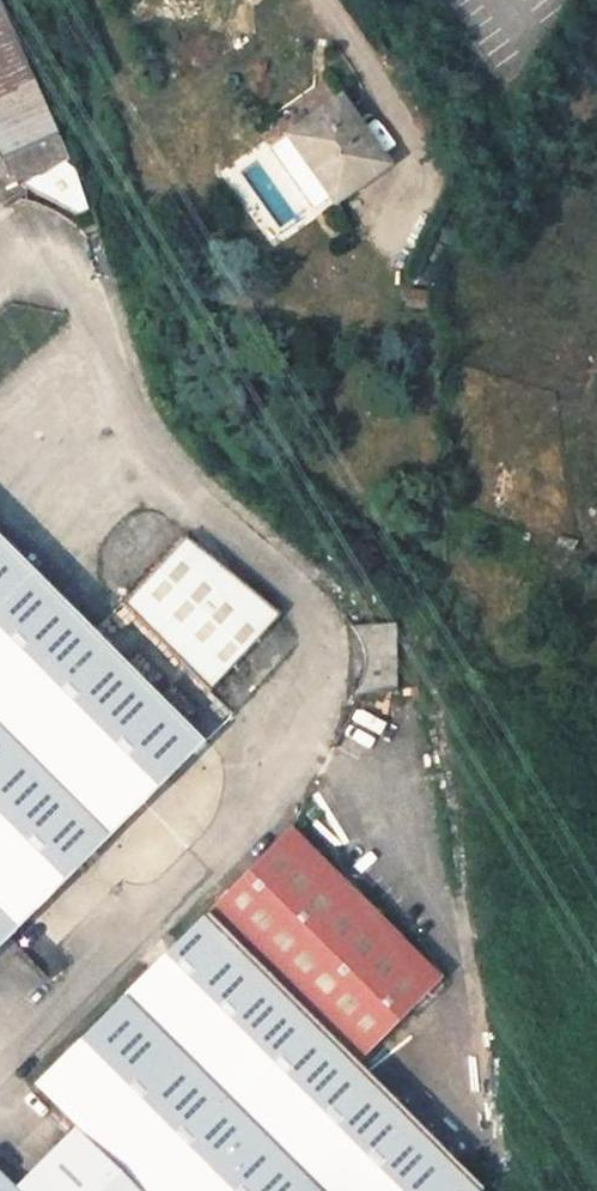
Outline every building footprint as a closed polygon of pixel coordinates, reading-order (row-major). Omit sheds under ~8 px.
[(0,1),(0,149),(6,161),(13,162),(19,166),(23,172),(42,157),(49,168),(72,149),(0,1)] [(314,207),(386,153),(342,92),(270,145),(314,207)] [(276,616),(191,532),(124,601),(209,684),(276,616)] [(201,735),(0,534),(0,935),(201,735)] [(400,688),(397,622),(361,624),(364,690),(400,688)] [(445,985),(296,830),(251,874),(201,922),(353,1074),(445,985)] [(122,998),(308,1190),(470,1190),(353,1074),(201,922),(122,998)] [(12,1190),(308,1190),(122,998),(33,1084),(71,1124),(7,1186),(12,1190)] [(7,1186),(0,1179),(0,1190),(12,1190),(7,1186)]
